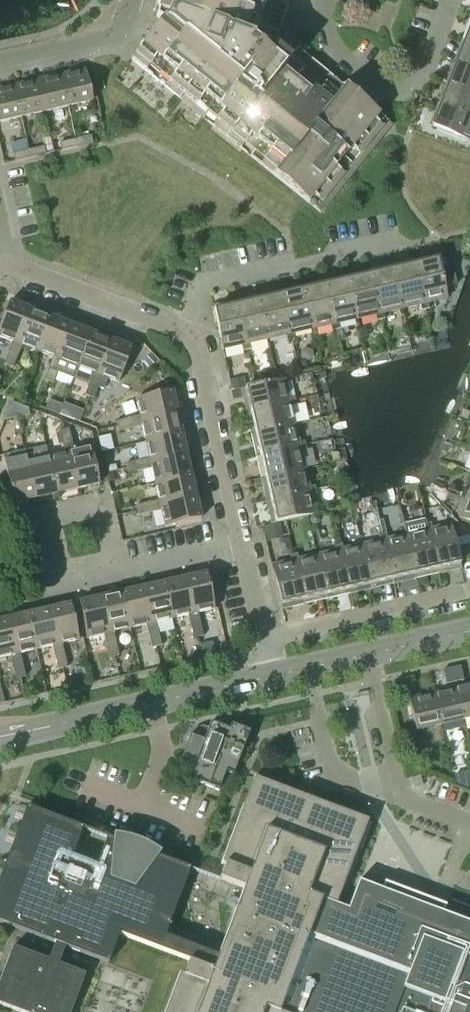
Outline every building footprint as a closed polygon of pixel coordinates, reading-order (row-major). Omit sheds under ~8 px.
[(290,0),(157,0),(155,6),(160,8),(158,13),(167,16),(164,24),(161,22),(130,60),(203,119),(213,107),(222,114),(212,126),(240,149),(250,137),(259,144),(250,156),(320,213),(391,125),(374,111),(292,45),(282,57),(274,50),(268,57),(251,43),(257,27),(277,34),(285,11),(290,0)] [(463,41),(460,49),(465,50),(460,62),(455,60),(455,63),(469,68),(469,44),(463,41)] [(455,63),(452,70),(457,72),(452,83),(447,82),(447,83),(469,92),(469,68),(455,63)] [(92,101),(85,70),(60,75),(67,107),(92,101)] [(67,107),(60,75),(37,80),(44,112),(67,107)] [(44,112),(37,80),(13,86),(20,118),(44,112)] [(447,83),(444,91),(449,93),(444,105),(439,103),(439,104),(469,116),(469,92),(447,83)] [(13,86),(0,89),(0,122),(20,118),(13,86)] [(439,104),(436,112),(441,114),(436,126),(431,124),(431,126),(469,141),(469,116),(439,104)] [(92,144),(90,136),(75,140),(77,148),(92,144)] [(77,148),(75,140),(59,143),(60,152),(77,148)] [(45,155),(43,147),(28,150),(30,158),(45,155)] [(30,158),(28,150),(12,154),(14,162),(30,158)] [(456,285),(452,268),(440,271),(436,255),(426,257),(428,262),(415,265),(414,260),(413,260),(424,310),(428,309),(427,303),(446,299),(444,288),(456,285)] [(424,310),(413,260),(404,262),(405,267),(393,270),(392,265),(391,265),(401,309),(419,305),(420,311),(424,310)] [(401,309),(391,265),(382,267),(383,272),(371,275),(370,270),(369,270),(380,320),(384,319),(383,314),(401,309)] [(380,320),(369,270),(360,272),(361,277),(349,280),(347,275),(346,275),(356,319),(375,315),(376,321),(380,320)] [(356,319),(346,275),(337,277),(339,282),(326,285),(325,280),(324,280),(335,330),(339,330),(338,324),(356,319)] [(335,330),(324,280),(315,282),(316,287),(304,290),(302,285),(312,330),(330,326),(331,331),(335,330)] [(312,330),(302,285),(292,287),(294,292),(281,295),(280,290),(279,291),(290,341),(295,340),(293,334),(312,330)] [(290,341),(279,291),(270,292),(271,298),(259,300),(258,295),(257,296),(267,340),(285,336),(286,342),(290,341)] [(267,340),(257,296),(248,298),(249,303),(237,305),(236,300),(234,301),(246,351),(250,350),(249,344),(267,340)] [(246,351),(234,301),(226,303),(227,308),(215,310),(214,305),(211,306),(222,350),(241,346),(242,352),(246,351)] [(29,310),(9,302),(0,324),(0,338),(12,342),(16,344),(29,310)] [(37,352),(50,317),(29,310),(16,344),(12,342),(7,354),(17,357),(21,346),(37,352)] [(57,360),(70,325),(50,317),(37,352),(52,358),(57,360)] [(77,367),(90,333),(70,325),(57,360),(52,358),(48,369),(57,372),(61,361),(77,367)] [(97,375),(110,340),(90,333),(77,367),(92,373),(97,375)] [(118,383),(128,356),(131,348),(110,340),(97,375),(92,373),(88,384),(98,388),(102,377),(118,383)] [(13,368),(17,357),(7,354),(3,365),(13,368)] [(53,384),(57,372),(48,369),(43,380),(53,384)] [(288,399),(284,380),(239,390),(242,399),(247,398),(249,410),(244,412),(245,413),(295,401),(294,397),(288,399)] [(93,399),(98,388),(88,384),(84,396),(93,399)] [(176,413),(171,391),(135,399),(139,416),(140,421),(176,413)] [(294,425),(290,407),(296,405),(295,401),(245,413),(247,422),(252,420),(254,433),(249,434),(250,435),(294,425)] [(29,416),(28,409),(11,402),(4,420),(29,416)] [(181,434),(176,413),(140,421),(139,416),(127,419),(130,429),(141,426),(145,442),(181,434)] [(130,429),(127,419),(116,422),(118,431),(130,429)] [(298,443),(294,425),(250,435),(252,444),(257,443),(259,455),(254,456),(255,457),(305,446),(304,442),(298,443)] [(71,441),(68,429),(58,431),(61,443),(71,441)] [(186,455),(181,434),(145,442),(149,459),(150,464),(186,455)] [(77,490),(68,453),(73,452),(71,441),(61,443),(64,455),(48,458),(56,494),(77,490)] [(304,469),(300,451),(306,450),(305,446),(255,457),(257,466),(262,465),(265,477),(259,478),(260,480),(304,469)] [(56,494),(48,458),(47,458),(45,447),(24,451),(35,499),(56,494)] [(99,485),(90,449),(73,452),(68,453),(77,490),(99,485)] [(35,499),(24,451),(2,456),(13,504),(35,499)] [(191,476),(186,455),(150,464),(149,459),(137,461),(139,471),(151,468),(155,485),(191,476)] [(139,471),(137,461),(125,464),(128,474),(139,471)] [(308,487),(304,469),(260,480),(262,488),(267,487),(270,500),(265,501),(265,502),(315,490),(314,486),(308,487)] [(195,497),(191,476),(155,485),(158,501),(159,506),(195,497)] [(468,492),(462,490),(461,494),(469,497),(469,486),(468,492)] [(314,515),(310,496),(316,494),(315,490),(265,502),(267,511),(272,509),(275,522),(270,523),(270,525),(314,515)] [(461,494),(459,498),(465,500),(458,518),(469,523),(469,497),(461,494)] [(200,519),(195,497),(159,506),(158,501),(147,503),(149,513),(160,511),(164,527),(200,519)] [(149,513),(147,503),(135,506),(137,516),(149,513)] [(460,569),(450,525),(431,529),(430,523),(426,524),(437,574),(446,572),(445,567),(457,565),(458,570),(460,569)] [(437,574),(426,524),(422,525),(423,531),(405,535),(415,580),(424,578),(423,573),(435,570),(436,575),(437,574)] [(393,585),(381,534),(377,535),(379,541),(360,545),(370,590),(379,588),(378,583),(390,580),(392,585),(393,585)] [(415,580),(405,535),(387,539),(385,534),(381,534),(393,585),(402,583),(400,578),(413,575),(414,580),(415,580)] [(370,590),(360,545),(342,549),(341,544),(337,545),(348,595),(357,593),(356,588),(368,585),(369,590),(370,590)] [(348,595),(337,545),(333,545),(334,551),(316,556),(326,600),(335,598),(334,593),(346,590),(347,595),(348,595)] [(326,600),(316,556),(298,560),(296,554),(292,555),(304,605),(313,603),(311,598),(324,595),(325,600),(326,600)] [(304,605),(292,555),(288,556),(290,562),(271,566),(281,610),(290,608),(289,603),(301,600),(303,605),(304,605)] [(214,610),(206,573),(184,578),(192,615),(187,616),(190,627),(200,625),(197,613),(214,610)] [(192,615),(184,578),(163,583),(171,619),(187,616),(192,615)] [(171,619),(163,583),(143,588),(151,624),(145,625),(148,637),(158,635),(155,623),(171,619)] [(151,624),(143,588),(121,593),(129,629),(145,625),(151,624)] [(129,629),(121,593),(100,598),(108,634),(103,635),(106,647),(115,644),(113,633),(129,629)] [(108,634),(100,598),(78,603),(86,639),(103,635),(108,634)] [(78,640),(70,604),(48,609),(57,645),(52,647),(54,658),(64,656),(61,644),(78,640)] [(57,645),(48,609),(27,614),(36,650),(52,647),(57,645)] [(36,650),(27,614),(6,619),(14,655),(10,656),(12,668),(22,666),(19,654),(36,650)] [(6,619),(0,620),(0,658),(10,656),(14,655),(6,619)] [(202,637),(200,625),(190,627),(193,639),(202,637)] [(160,646),(158,635),(148,637),(151,648),(160,646)] [(118,656),(115,644),(106,647),(108,658),(118,656)] [(67,667),(64,656),(54,658),(57,670),(67,667)] [(25,677),(22,666),(12,668),(15,679),(25,677)] [(463,680),(460,666),(451,668),(454,682),(463,680)] [(454,682),(451,668),(442,670),(446,684),(454,682)] [(412,692),(409,678),(399,680),(402,694),(412,692)] [(455,689),(463,720),(469,719),(469,685),(455,689)] [(463,720),(455,689),(432,694),(439,726),(463,720)] [(439,726),(432,694),(407,699),(415,731),(439,726)] [(232,776),(249,732),(230,725),(228,730),(210,723),(206,732),(202,731),(195,734),(194,738),(189,736),(181,757),(195,762),(188,780),(218,791),(225,773),(232,776)] [(447,900),(431,942),(335,905),(367,821),(253,778),(220,864),(225,866),(219,880),(243,889),(217,956),(164,936),(189,869),(156,856),(160,853),(153,848),(145,844),(137,840),(129,838),(121,836),(112,835),(112,840),(106,837),(91,878),(67,869),(82,828),(26,807),(25,809),(29,810),(0,912),(0,923),(54,943),(47,961),(11,947),(0,977),(0,1006),(17,1011),(70,1011),(84,975),(57,965),(64,947),(107,963),(118,935),(188,961),(182,976),(178,974),(164,1011),(469,1011),(469,908),(447,900)]
